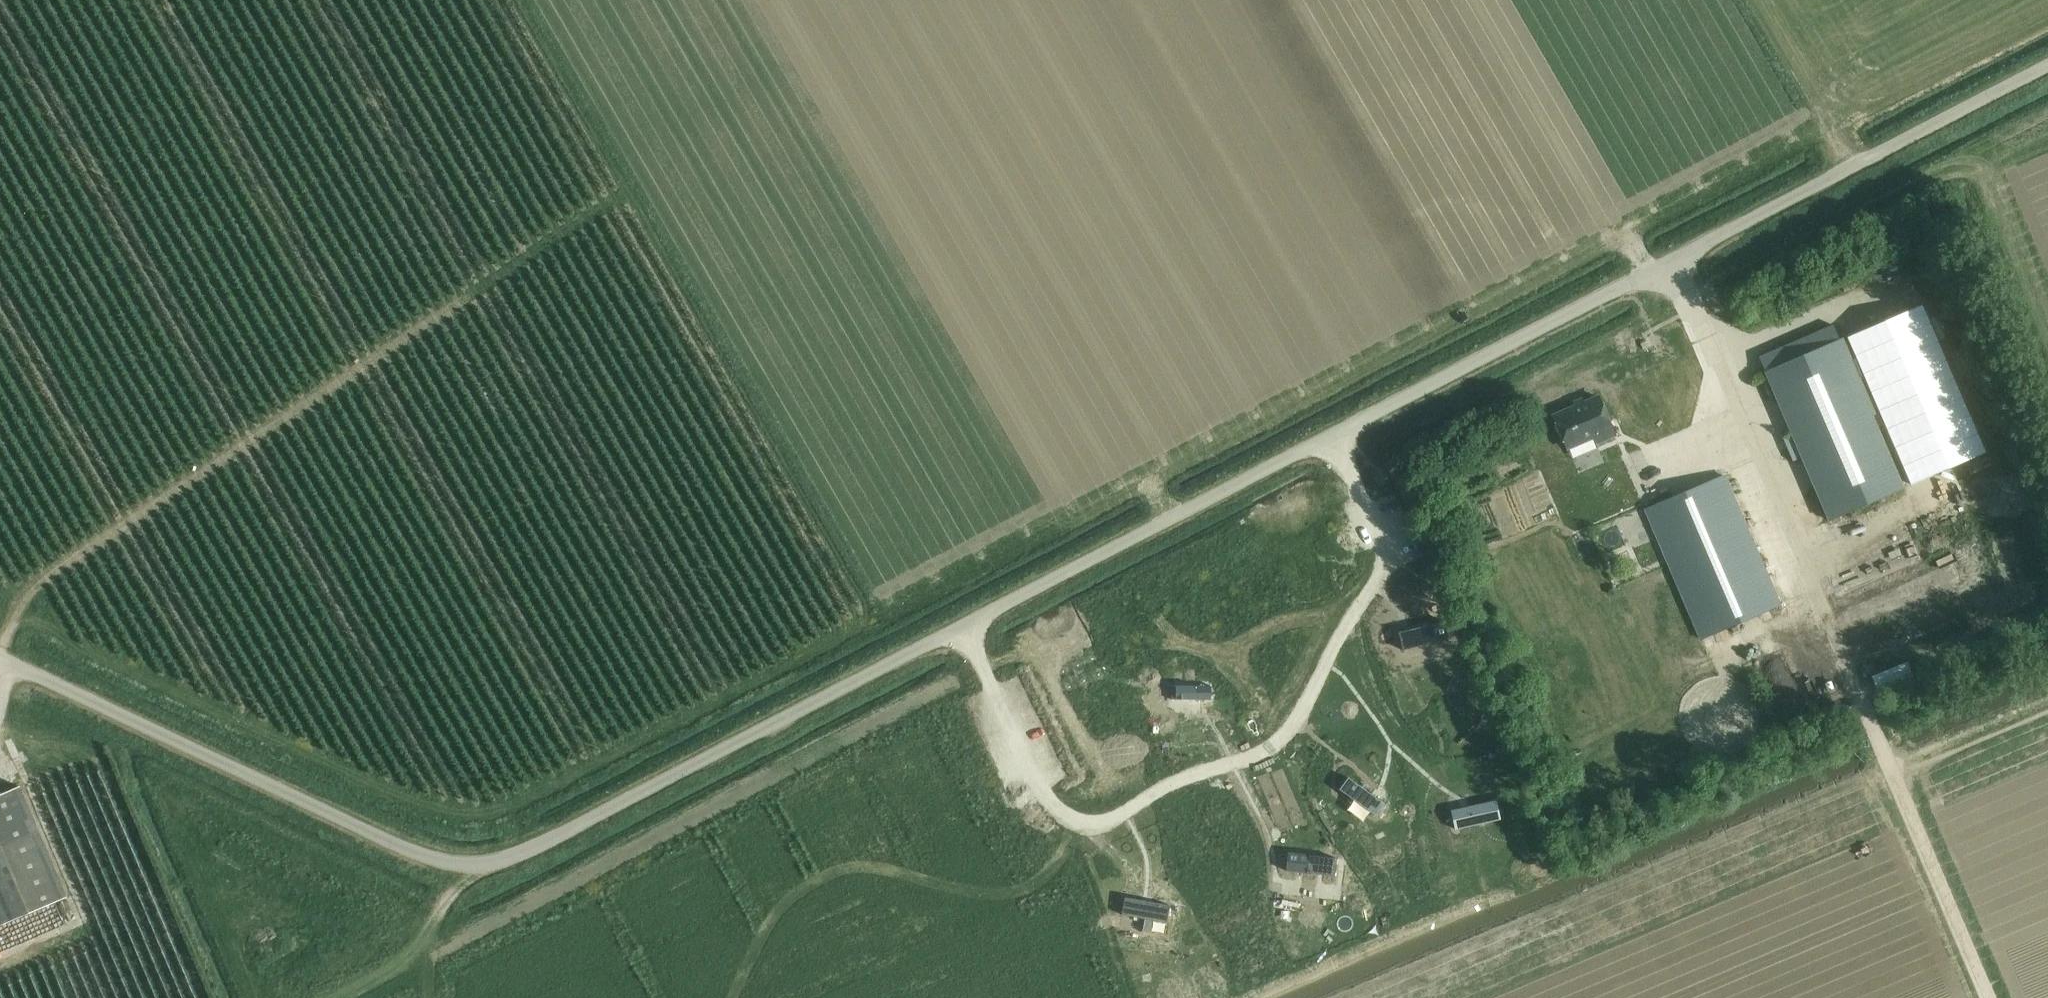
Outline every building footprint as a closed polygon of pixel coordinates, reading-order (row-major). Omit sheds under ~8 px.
[(1833,325),(1759,356),(1766,371),(1839,340),(1833,325)] [(1830,520),(1903,488),(1839,340),(1766,371),(1830,520)] [(1596,443),(1615,435),(1598,397),(1553,416),(1567,448),(1594,437),(1596,443)] [(1702,639),(1779,606),(1723,475),(1646,508),(1702,639)] [(1442,633),(1402,636),(1404,652),(1443,649),(1442,633)] [(1384,802),(1348,777),(1340,789),(1376,814),(1384,802)] [(67,897),(20,786),(0,795),(0,926),(67,897)] [(1499,824),(1496,804),(1451,811),(1454,831),(1499,824)] [(1286,874),(1338,880),(1340,860),(1288,854),(1286,874)] [(1175,903),(1120,901),(1120,927),(1174,929),(1175,903)]
